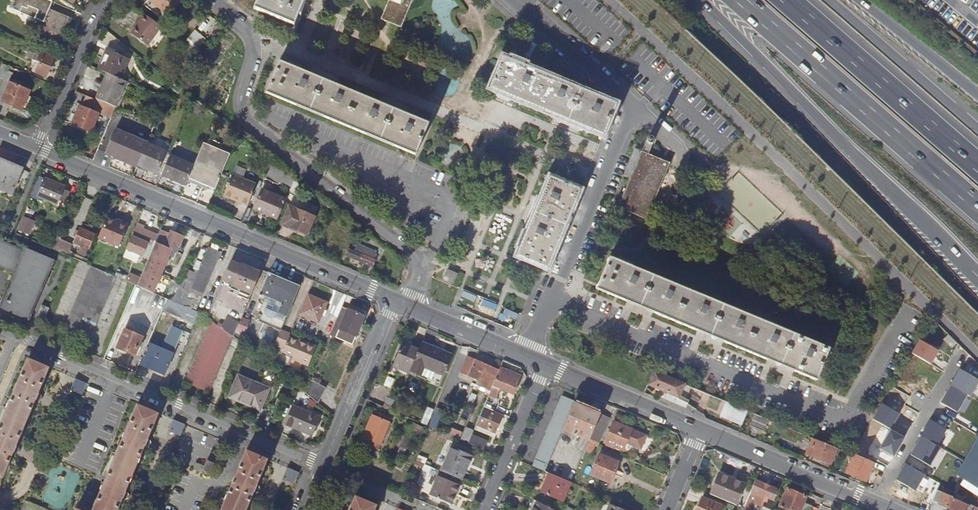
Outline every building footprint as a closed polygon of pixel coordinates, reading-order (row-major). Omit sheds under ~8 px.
[(49,0),(13,0),(10,8),(43,22),(39,32),(49,36),(48,38),(59,43),(68,20),(58,16),(60,13),(50,9),(53,1),(49,0)] [(170,14),(180,0),(152,0),(151,0),(170,14)] [(251,9),(291,25),(302,0),(255,0),(251,9)] [(381,19),(401,27),(412,0),(389,0),(381,19)] [(163,27),(144,14),(131,33),(149,46),(163,27)] [(186,40),(192,45),(202,33),(196,29),(186,40)] [(33,56),(38,59),(41,51),(36,49),(33,56)] [(106,73),(120,79),(129,58),(107,49),(99,70),(106,73)] [(55,57),(41,51),(38,59),(37,61),(40,63),(36,72),(46,77),(55,57)] [(601,136),(614,104),(499,57),(486,89),(601,136)] [(276,62),(263,93),(412,155),(425,124),(276,62)] [(9,68),(2,65),(0,70),(0,79),(3,80),(9,68)] [(106,73),(97,98),(117,106),(126,81),(120,79),(106,73)] [(2,101),(22,109),(26,101),(30,102),(32,97),(28,95),(30,91),(9,82),(2,101)] [(166,98),(157,94),(154,101),(163,105),(166,98)] [(111,119),(115,108),(86,95),(79,111),(77,115),(74,124),(91,131),(98,114),(92,111),(93,109),(102,113),(101,115),(111,119)] [(138,165),(147,143),(147,142),(116,129),(106,153),(115,157),(114,158),(137,168),(138,165)] [(644,219),(667,163),(646,155),(651,142),(651,140),(650,138),(647,138),(646,138),(644,140),(639,152),(632,149),(621,176),(627,178),(615,208),(644,219)] [(147,143),(138,165),(156,173),(165,151),(147,143)] [(194,166),(189,179),(190,179),(208,187),(215,189),(226,163),(230,153),(204,143),(194,166)] [(189,179),(194,166),(170,156),(162,175),(171,178),(172,176),(187,182),(189,179)] [(0,159),(0,184),(13,190),(22,168),(0,159)] [(300,182),(274,161),(266,180),(278,185),(280,181),(291,186),(292,185),(297,187),(300,182)] [(40,175),(31,196),(36,198),(37,196),(45,177),(40,175)] [(256,184),(232,175),(225,193),(241,200),(240,202),(248,205),(256,184)] [(65,186),(45,177),(37,196),(58,204),(65,186)] [(578,190),(546,177),(513,256),(545,269),(578,190)] [(208,187),(190,179),(188,182),(207,190),(208,187)] [(269,193),(269,192),(262,189),(254,209),(277,218),(285,200),(269,193)] [(315,215),(290,205),(282,223),(291,227),(292,225),(308,232),(315,215)] [(119,222),(107,217),(98,238),(119,246),(129,224),(120,220),(119,222)] [(21,227),(28,230),(32,221),(25,218),(21,227)] [(151,235),(142,231),(144,226),(137,223),(135,228),(132,236),(127,249),(143,256),(148,243),(152,245),(155,237),(151,235)] [(78,252),(85,255),(94,234),(80,228),(74,242),(81,245),(78,252)] [(169,233),(160,230),(137,285),(155,293),(159,282),(160,283),(163,276),(158,273),(159,270),(160,271),(163,264),(167,266),(170,259),(168,258),(172,249),(177,251),(184,236),(171,231),(169,233)] [(56,237),(51,248),(56,250),(60,239),(56,237)] [(72,243),(60,239),(56,250),(67,255),(72,243)] [(14,272),(0,305),(0,306),(29,319),(54,261),(24,248),(24,251),(0,241),(0,267),(14,272)] [(345,256),(359,261),(363,263),(373,267),(376,260),(374,259),(377,252),(357,244),(354,251),(348,248),(345,256)] [(185,306),(197,311),(220,251),(208,247),(185,306)] [(827,349),(607,257),(595,288),(814,380),(827,349)] [(238,261),(236,266),(241,269),(244,263),(238,261)] [(230,281),(236,283),(241,269),(236,266),(232,265),(226,279),(230,281)] [(115,277),(92,267),(65,332),(88,342),(115,277)] [(457,274),(447,270),(444,280),(453,284),(457,274)] [(127,279),(137,284),(141,276),(130,271),(127,279)] [(265,297),(290,307),(299,285),(268,272),(259,294),(265,297)] [(236,283),(230,281),(228,286),(223,284),(219,293),(222,293),(223,292),(231,295),(236,283)] [(308,294),(299,314),(318,322),(327,302),(308,294)] [(281,329),(290,307),(265,297),(256,320),(281,330),(281,329)] [(197,311),(185,306),(172,300),(167,298),(162,310),(194,323),(199,312),(197,311)] [(49,307),(42,304),(36,320),(43,323),(49,307)] [(342,306),(330,334),(336,337),(339,329),(356,336),(364,316),(357,313),(358,310),(349,306),(347,309),(342,306)] [(242,316),(235,333),(244,336),(251,319),(242,316)] [(209,392),(232,337),(210,320),(184,382),(209,392)] [(148,343),(140,363),(164,374),(183,331),(171,326),(161,349),(148,343)] [(143,337),(125,329),(117,348),(135,355),(143,337)] [(290,333),(281,329),(281,330),(275,344),(284,348),(282,351),(293,356),(292,358),(308,365),(316,346),(306,342),(305,344),(289,337),(290,333)] [(339,329),(336,337),(353,344),(356,336),(339,329)] [(912,352),(932,363),(940,348),(919,338),(912,352)] [(409,370),(418,350),(408,346),(409,343),(403,340),(391,369),(407,375),(409,370)] [(421,342),(418,350),(409,370),(431,379),(434,371),(442,375),(451,355),(421,342)] [(460,373),(469,377),(475,360),(467,357),(460,373)] [(3,478),(14,452),(16,453),(18,453),(20,452),(21,451),(21,449),(20,448),(19,446),(18,446),(16,445),(33,406),(35,400),(36,400),(39,401),(41,400),(42,399),(43,397),(42,395),(41,394),(39,393),(49,367),(28,358),(17,383),(16,383),(14,390),(14,391),(0,424),(0,477),(3,478)] [(490,391),(499,370),(488,365),(483,363),(475,360),(469,377),(477,380),(476,385),(490,391)] [(494,410),(496,411),(499,404),(495,402),(500,389),(513,394),(521,376),(500,367),(499,370),(490,391),(484,406),(494,410)] [(951,384),(971,395),(977,383),(977,377),(960,367),(951,384)] [(675,380),(654,371),(649,385),(669,393),(668,394),(688,403),(689,399),(680,395),(684,384),(675,380)] [(267,388),(237,376),(229,395),(259,408),(267,388)] [(75,388),(79,379),(76,378),(71,390),(82,394),(83,392),(75,388)] [(87,383),(79,379),(75,388),(83,392),(87,383)] [(310,381),(305,393),(319,404),(320,402),(325,388),(310,381)] [(532,466),(545,471),(563,429),(573,402),(574,401),(562,396),(549,426),(532,466)] [(384,399),(381,405),(391,409),(393,403),(384,399)] [(563,429),(589,440),(600,414),(600,413),(573,402),(563,429)] [(742,425),(748,411),(727,402),(721,417),(742,425)] [(122,499),(123,499),(125,500),(128,499),(129,497),(129,495),(128,493),(127,493),(125,492),(145,446),(148,447),(149,447),(151,446),(152,443),(152,442),(151,440),(149,439),(148,439),(158,413),(137,404),(126,429),(123,435),(123,436),(104,482),(103,482),(100,488),(101,489),(92,509),(118,509),(122,499)] [(285,424),(311,435),(319,417),(293,406),(285,424)] [(494,410),(484,406),(476,424),(495,432),(501,416),(493,413),(494,410)] [(363,437),(380,445),(391,419),(378,413),(378,414),(376,417),(372,416),(363,437)] [(600,414),(589,440),(588,442),(593,444),(596,446),(608,418),(600,414)] [(769,420),(755,414),(750,425),(765,431),(769,420)] [(176,434),(177,432),(169,429),(173,419),(170,418),(165,430),(176,434)] [(928,418),(912,455),(932,464),(949,427),(928,418)] [(181,423),(173,419),(169,429),(177,432),(181,423)] [(605,442),(623,450),(626,443),(641,449),(646,435),(631,429),(613,422),(605,442)] [(461,440),(468,443),(472,434),(474,430),(466,427),(461,440)] [(472,434),(468,443),(483,449),(487,440),(472,434)] [(380,445),(363,437),(360,443),(378,451),(380,445)] [(838,448),(814,438),(807,453),(831,463),(838,448)] [(957,474),(977,488),(977,438),(957,474)] [(441,470),(461,479),(471,456),(450,447),(441,470)] [(599,454),(611,459),(613,453),(602,448),(599,454)] [(253,493),(256,494),(259,493),(260,491),(261,489),(260,487),(259,486),(257,485),(267,459),(246,450),(235,475),(234,475),(231,482),(231,483),(221,508),(220,509),(246,509),(253,493)] [(611,459),(599,454),(591,474),(610,482),(618,462),(611,459)] [(873,463),(854,455),(846,473),(866,481),(873,463)] [(207,460),(202,471),(209,474),(213,463),(207,460)] [(896,478),(917,490),(926,473),(905,462),(896,478)] [(883,467),(874,464),(872,469),(876,470),(873,476),(879,478),(883,467)] [(285,477),(289,468),(287,467),(282,479),(293,484),(294,481),(285,477)] [(298,472),(289,468),(285,477),(294,481),(298,472)] [(570,481),(548,472),(541,491),(562,501),(570,481)] [(711,494),(736,505),(745,484),(720,473),(711,494)] [(437,477),(430,496),(451,504),(458,485),(437,477)] [(756,480),(751,489),(747,499),(745,504),(744,507),(752,509),(754,509),(757,504),(761,506),(765,496),(773,500),(778,490),(756,480)] [(948,494),(967,502),(971,492),(952,484),(948,494)] [(803,502),(806,496),(787,488),(779,507),(787,509),(811,509),(813,506),(803,502)] [(974,506),(962,501),(962,503),(951,499),(952,497),(937,490),(932,501),(953,509),(973,509),(974,506)] [(376,505),(355,496),(351,504),(350,505),(348,509),(374,509),(376,505)] [(697,509),(720,509),(722,506),(702,498),(697,509)] [(533,499),(528,509),(554,509),(536,500),(533,499)]
